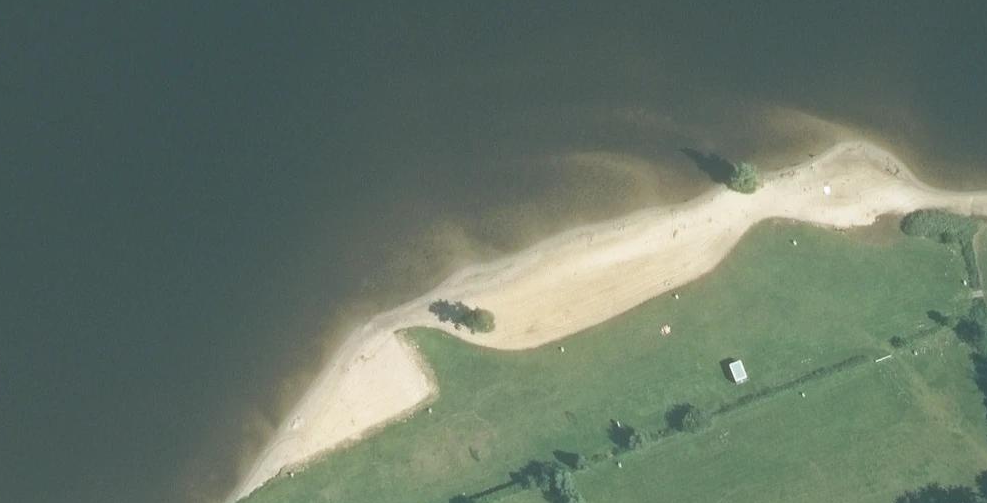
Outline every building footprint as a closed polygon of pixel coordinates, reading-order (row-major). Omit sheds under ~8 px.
[(741,366),(731,370),(737,386),(746,382),(741,366)]
